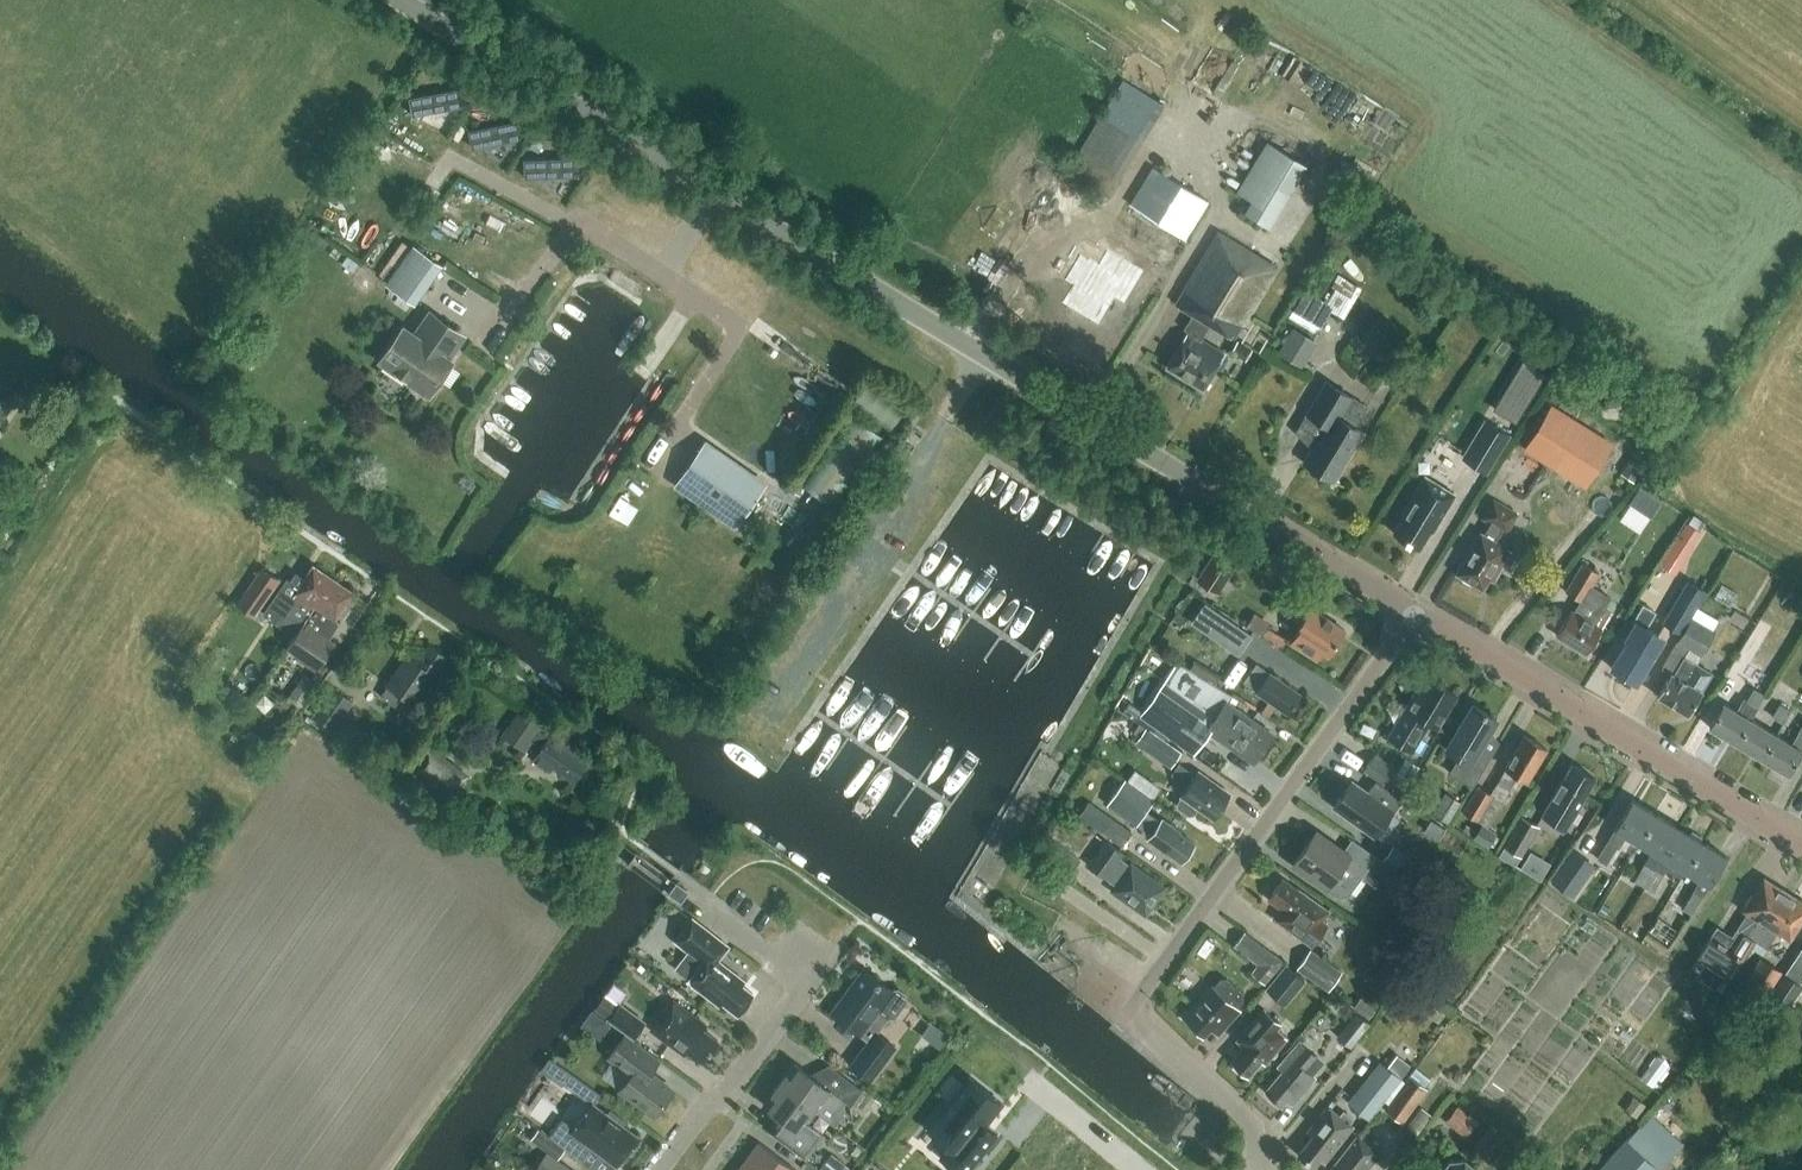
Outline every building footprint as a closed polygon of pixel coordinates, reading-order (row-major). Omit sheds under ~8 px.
[(1111,192),(1164,105),(1123,79),(1069,167),(1103,188),(1111,192)] [(464,86),(416,96),(420,113),(468,103),(464,86)] [(477,143),(527,141),(526,122),(477,124),(477,143)] [(1270,227),(1307,165),(1267,140),(1236,191),(1251,200),(1244,212),(1270,227)] [(578,157),(530,156),(529,174),(578,174),(578,157)] [(1185,236),(1207,199),(1153,166),(1131,203),(1185,236)] [(1233,337),(1276,266),(1219,231),(1176,302),(1193,313),(1184,328),(1188,330),(1166,365),(1202,387),(1216,364),(1220,367),(1226,357),(1222,354),(1224,351),(1201,338),(1209,323),(1233,337)] [(402,267),(394,280),(426,301),(451,262),(411,236),(394,262),(402,267)] [(1079,287),(1068,306),(1104,328),(1121,301),(1130,307),(1150,274),(1114,252),(1105,267),(1095,261),(1094,262),(1086,257),(1071,282),(1079,287)] [(1330,303),(1307,289),(1290,316),(1314,330),(1316,327),(1323,327),(1332,309),(1328,307),(1330,303)] [(445,358),(462,335),(439,319),(422,342),(404,329),(383,359),(412,380),(411,382),(412,389),(417,392),(424,391),(426,389),(430,392),(450,362),(445,358)] [(1253,322),(1241,342),(1251,349),(1259,354),(1271,333),(1253,322)] [(1302,367),(1317,342),(1294,327),(1278,352),(1302,367)] [(1245,358),(1251,349),(1238,340),(1231,350),(1245,358)] [(1522,410),(1544,373),(1522,360),(1512,377),(1514,378),(1502,398),(1522,410)] [(1353,425),(1366,404),(1325,379),(1305,412),(1324,424),(1302,460),(1333,479),(1363,430),(1353,425)] [(1565,397),(1541,437),(1600,472),(1624,432),(1565,397)] [(9,406),(0,399),(0,419),(9,406)] [(802,485),(832,506),(881,437),(850,416),(802,485)] [(1461,458),(1485,472),(1509,434),(1485,419),(1461,458)] [(705,443),(677,483),(736,524),(764,484),(705,443)] [(1621,473),(1633,481),(1646,462),(1634,454),(1621,473)] [(1417,547),(1428,529),(1430,530),(1454,490),(1426,473),(1402,513),(1404,514),(1393,533),(1417,547)] [(456,485),(468,494),(475,484),(463,475),(456,485)] [(1661,507),(1638,492),(1629,506),(1651,520),(1661,507)] [(1482,533),(1459,572),(1484,587),(1491,573),(1497,576),(1512,550),(1495,540),(1502,528),(1507,531),(1518,512),(1493,498),(1483,517),(1488,520),(1481,532),(1482,533)] [(1686,521),(1669,550),(1684,559),(1701,530),(1686,521)] [(1217,592),(1237,559),(1215,547),(1196,580),(1217,592)] [(1591,586),(1600,573),(1584,563),(1567,591),(1581,600),(1575,611),(1572,609),(1557,634),(1588,652),(1612,612),(1605,607),(1611,598),(1591,586)] [(260,566),(236,602),(254,614),(278,578),(260,566)] [(300,628),(303,629),(334,580),(315,567),(300,589),(287,581),(264,616),(295,636),(300,628)] [(1680,634),(1706,590),(1687,579),(1661,623),(1680,634)] [(354,593),(334,580),(303,629),(292,646),(304,654),(301,658),(320,670),(337,644),(336,643),(334,645),(329,642),(342,622),(337,619),(354,593)] [(1281,608),(1301,621),(1295,631),(1296,632),(1291,640),(1316,656),(1321,648),(1328,653),(1344,627),(1312,606),(1312,605),(1291,592),(1281,608)] [(1204,601),(1193,617),(1239,649),(1250,633),(1204,601)] [(1638,620),(1627,638),(1625,637),(1617,649),(1622,651),(1612,667),(1637,682),(1654,654),(1663,639),(1661,632),(1648,625),(1657,609),(1645,602),(1635,619),(1638,620)] [(1693,617),(1679,640),(1689,647),(1703,655),(1717,631),(1713,629),(1719,619),(1698,607),(1693,617)] [(1267,623),(1252,615),(1246,625),(1260,634),(1267,623)] [(1672,672),(1659,695),(1690,712),(1703,690),(1702,689),(1712,672),(1698,663),(1703,655),(1689,647),(1684,656),(1674,673),(1672,672)] [(431,648),(420,662),(407,653),(385,684),(387,685),(380,695),(395,706),(403,696),(418,708),(446,669),(442,666),(447,659),(431,648)] [(1256,689),(1256,690),(1288,711),(1301,691),(1255,661),(1243,680),(1256,689)] [(1272,733),(1227,702),(1232,695),(1178,662),(1165,680),(1156,673),(1131,708),(1170,735),(1191,706),(1212,720),(1207,728),(1253,760),(1272,733)] [(287,698),(299,706),(314,682),(303,674),(287,698)] [(1437,725),(1456,693),(1429,678),(1420,695),(1415,692),(1389,737),(1412,750),(1429,721),(1437,725)] [(245,695),(230,684),(221,695),(237,706),(245,695)] [(335,729),(355,700),(334,686),(322,703),(319,700),(311,712),(335,729)] [(1750,717),(1757,706),(1764,694),(1754,688),(1740,711),(1725,702),(1711,726),(1737,742),(1751,718),(1750,717)] [(1765,726),(1751,718),(1737,742),(1763,757),(1777,733),(1776,733),(1791,709),(1779,702),(1765,726)] [(1480,747),(1497,718),(1472,704),(1446,748),(1459,756),(1450,772),(1473,786),(1492,754),(1480,747)] [(583,752),(552,732),(549,736),(537,728),(541,724),(520,710),(504,735),(524,749),(530,739),(542,747),(533,761),(549,772),(553,767),(576,782),(587,764),(579,759),(583,752)] [(1180,751),(1154,733),(1143,725),(1132,741),(1143,749),(1147,742),(1173,760),(1180,751)] [(1777,733),(1763,757),(1789,773),(1801,751),(1801,727),(1793,743),(1777,733)] [(1527,781),(1547,748),(1525,735),(1495,785),(1506,791),(1508,787),(1510,788),(1518,775),(1527,781)] [(428,747),(411,772),(451,802),(470,777),(428,747)] [(1383,784),(1394,768),(1375,753),(1363,769),(1383,784)] [(1406,757),(1397,771),(1411,779),(1420,765),(1406,757)] [(1171,773),(1187,784),(1176,801),(1176,806),(1187,813),(1193,812),(1198,805),(1213,816),(1228,794),(1196,773),(1195,775),(1178,763),(1171,773)] [(1567,822),(1594,776),(1572,763),(1542,813),(1554,820),(1556,816),(1567,822)] [(1160,820),(1145,809),(1153,797),(1125,778),(1107,804),(1135,824),(1150,834),(1147,839),(1165,851),(1166,849),(1181,860),(1193,843),(1178,832),(1179,830),(1162,818),(1160,820)] [(1394,812),(1404,797),(1376,780),(1368,791),(1352,780),(1334,807),(1374,835),(1392,810),(1394,812)] [(1480,819),(1494,795),(1479,785),(1464,810),(1480,819)] [(1433,813),(1432,814),(1448,823),(1461,802),(1445,792),(1433,813)] [(1655,813),(1633,800),(1598,858),(1609,864),(1618,848),(1621,850),(1629,835),(1638,842),(1655,813)] [(1645,885),(1680,827),(1656,813),(1640,841),(1653,849),(1636,879),(1645,885)] [(1522,856),(1539,826),(1521,815),(1504,846),(1505,846),(1500,855),(1516,865),(1521,856),(1522,856)] [(1121,845),(1132,831),(1113,817),(1102,832),(1121,845)] [(1482,824),(1474,837),(1488,846),(1496,833),(1482,824)] [(1686,869),(1703,841),(1680,827),(1645,885),(1654,890),(1665,872),(1656,867),(1663,855),(1686,869)] [(1352,837),(1343,850),(1315,831),(1292,864),(1334,893),(1339,895),(1343,894),(1348,893),(1352,890),(1362,875),(1375,884),(1380,877),(1403,893),(1413,879),(1352,837)] [(1080,859),(1050,838),(1041,850),(1071,872),(1080,859)] [(1162,886),(1130,863),(1118,855),(1122,850),(1106,838),(1087,862),(1115,883),(1112,887),(1144,910),(1162,886)] [(1710,883),(1726,855),(1703,841),(1686,869),(1700,877),(1693,889),(1702,895),(1709,883),(1710,883)] [(1421,864),(1394,844),(1384,858),(1411,877),(1421,864)] [(1546,877),(1556,860),(1535,847),(1525,864),(1546,877)] [(1573,897),(1595,865),(1574,850),(1551,882),(1573,897)] [(1710,935),(1697,955),(1734,977),(1751,947),(1752,947),(1757,940),(1787,892),(1765,878),(1754,896),(1751,894),(1742,909),(1747,912),(1731,940),(1714,929),(1710,935)] [(1330,909),(1316,900),(1298,887),(1297,889),(1282,879),(1269,897),(1285,908),(1277,919),(1313,944),(1327,923),(1322,920),(1330,909)] [(667,893),(677,900),(685,888),(676,881),(667,893)] [(1693,889),(1683,906),(1692,912),(1702,895),(1693,889)] [(1757,940),(1767,946),(1777,930),(1792,938),(1801,924),(1798,923),(1801,916),(1801,901),(1787,892),(1757,940)] [(1609,908),(1603,904),(1596,913),(1603,917),(1609,908)] [(692,917),(674,940),(690,952),(702,962),(691,977),(688,981),(719,1005),(721,1001),(737,1013),(753,993),(741,984),(744,980),(717,960),(728,945),(697,922),(692,917)] [(1657,917),(1648,930),(1665,942),(1675,929),(1657,917)] [(1284,960),(1245,932),(1234,946),(1258,964),(1252,972),(1267,983),(1284,960)] [(1334,982),(1342,972),(1311,949),(1298,967),(1346,1002),(1351,995),(1334,982)] [(1792,965),(1801,972),(1801,949),(1792,965)] [(1766,995),(1782,972),(1760,957),(1745,983),(1766,995)] [(1286,1005),(1307,980),(1287,963),(1265,988),(1286,1005)] [(863,969),(831,1011),(860,1033),(861,1032),(870,1039),(851,1064),(871,1079),(894,1047),(876,1033),(888,1016),(893,1016),(904,1001),(903,993),(898,990),(892,990),(863,969)] [(1801,989),(1801,985),(1782,972),(1766,995),(1789,1008),(1801,989)] [(1502,1027),(1466,1085),(1481,1094),(1488,1082),(1504,1092),(1522,1063),(1509,1055),(1517,1042),(1509,1038),(1516,1028),(1521,1031),(1536,1006),(1482,974),(1464,1004),(1502,1027)] [(1213,986),(1212,985),(1183,1018),(1202,1034),(1208,1026),(1217,1033),(1239,1008),(1235,1005),(1242,998),(1241,991),(1226,978),(1220,978),(1213,986)] [(604,994),(594,1008),(597,1010),(606,1017),(608,1018),(618,1005),(606,996),(604,994)] [(1353,1006),(1367,1019),(1375,1010),(1360,997),(1353,1006)] [(703,1060),(718,1040),(702,1028),(706,1023),(673,999),(651,1029),(683,1053),(687,1048),(703,1060)] [(618,1005),(608,1018),(633,1037),(644,1021),(619,1003),(618,1004),(618,1005)] [(594,1008),(584,1021),(587,1023),(596,1030),(606,1017),(597,1010),(594,1008)] [(1263,1008),(1237,1039),(1244,1045),(1230,1060),(1248,1075),(1262,1060),(1264,1062),(1285,1037),(1275,1028),(1280,1023),(1263,1008)] [(1352,1045),(1371,1022),(1357,1012),(1339,1036),(1352,1045)] [(933,1025),(923,1039),(938,1050),(948,1036),(933,1025)] [(654,1114),(672,1089),(649,1072),(659,1059),(625,1033),(607,1057),(630,1074),(620,1088),(654,1114)] [(1299,1040),(1278,1065),(1283,1069),(1266,1090),(1283,1104),(1288,1098),(1293,1102),(1315,1076),(1313,1074),(1324,1061),(1299,1040)] [(1409,1065),(1396,1054),(1386,1067),(1399,1078),(1409,1065)] [(554,1060),(547,1070),(550,1072),(559,1079),(566,1069),(557,1062),(554,1060)] [(794,1063),(779,1083),(815,1111),(835,1125),(840,1117),(837,1110),(844,1101),(850,1105),(862,1090),(832,1067),(820,1082),(810,1075),(794,1063)] [(1368,1117),(1399,1078),(1383,1065),(1352,1104),(1368,1117)] [(1427,1088),(1425,1086),(1431,1078),(1416,1066),(1410,1075),(1411,1075),(1385,1108),(1402,1121),(1427,1088)] [(928,1128),(949,1145),(940,1156),(958,1169),(969,1169),(997,1134),(996,1133),(984,1124),(987,1121),(1002,1102),(969,1076),(928,1128)] [(600,1094),(584,1082),(576,1093),(591,1104),(592,1102),(594,1103),(600,1094)] [(779,1083),(763,1104),(779,1115),(767,1131),(785,1144),(806,1159),(823,1136),(806,1123),(815,1111),(779,1083)] [(549,1136),(581,1159),(591,1146),(616,1164),(638,1136),(623,1125),(627,1120),(610,1108),(606,1113),(594,1103),(592,1102),(591,1104),(574,1126),(563,1118),(549,1136)] [(1462,1103),(1450,1120),(1473,1136),(1485,1118),(1462,1103)] [(1325,1160),(1351,1125),(1327,1107),(1308,1131),(1313,1134),(1299,1152),(1314,1164),(1320,1156),(1325,1160)] [(1679,1149),(1683,1145),(1649,1113),(1596,1169),(1659,1169),(1679,1149)] [(1487,1151),(1502,1132),(1491,1123),(1476,1142),(1487,1151)] [(539,1128),(531,1140),(541,1147),(549,1136),(539,1128)] [(1380,1149),(1359,1133),(1330,1169),(1364,1169),(1380,1149)] [(742,1165),(748,1169),(797,1169),(759,1142),(742,1165)] [(1063,1150),(1047,1169),(1088,1169),(1063,1150)] [(534,1169),(572,1169),(557,1159),(547,1152),(534,1169)] [(822,1169),(847,1169),(849,1168),(830,1153),(819,1168),(822,1169)] [(1473,1166),(1464,1158),(1448,1160),(1440,1169),(1474,1169),(1473,1166)]
